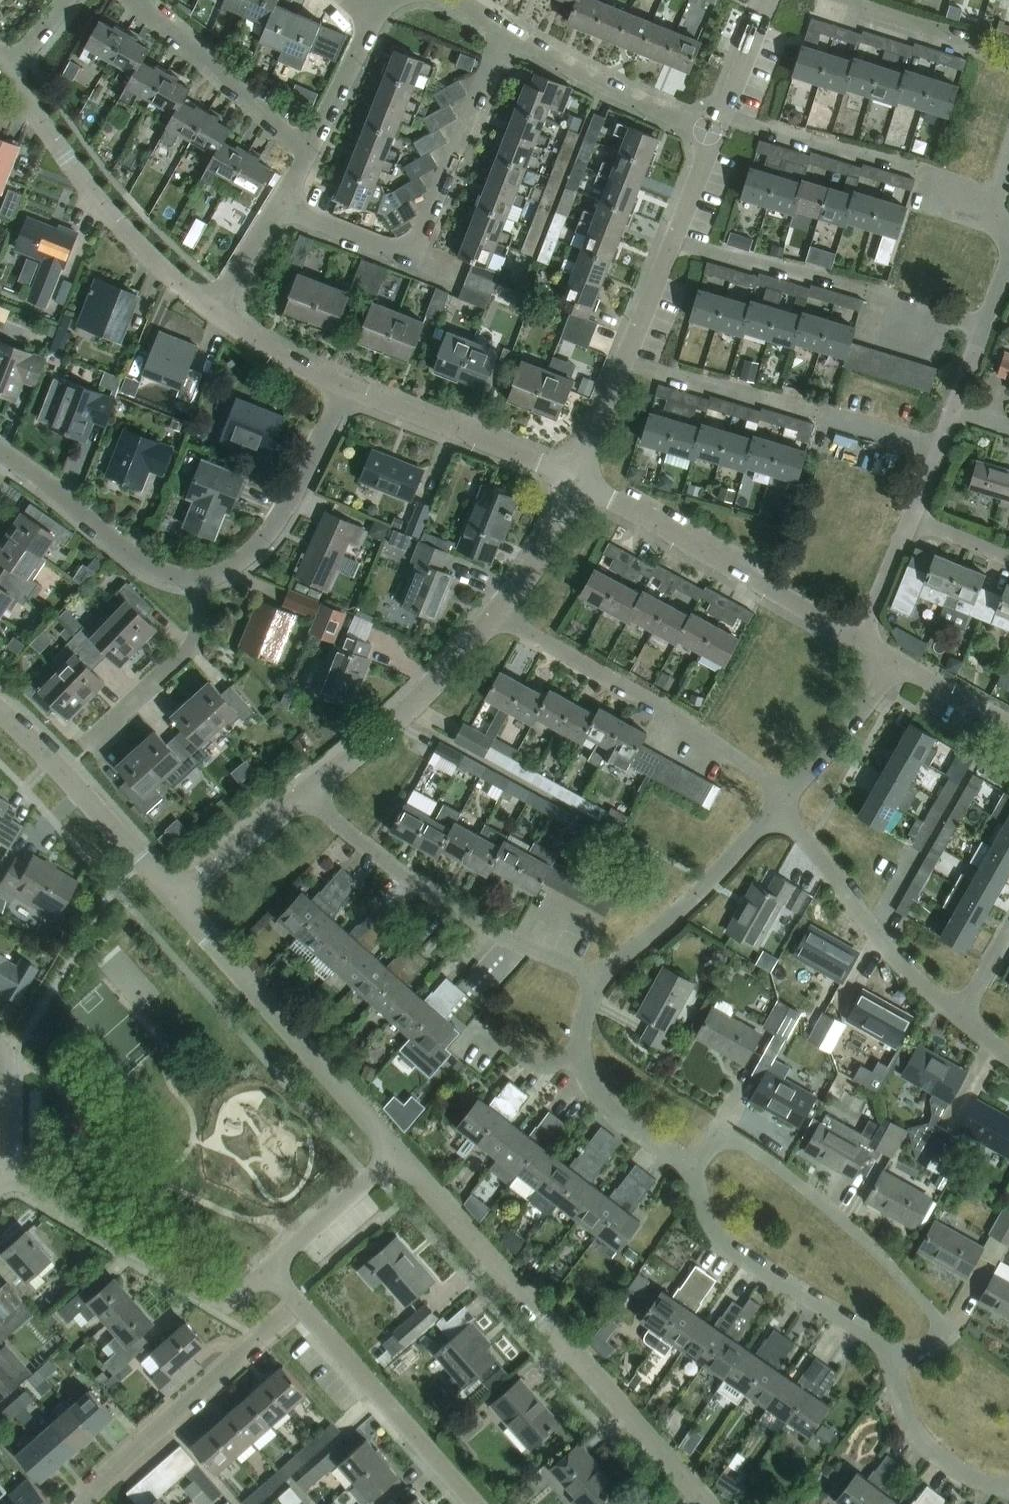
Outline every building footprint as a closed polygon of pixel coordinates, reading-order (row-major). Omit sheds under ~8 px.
[(222,5),(245,14),(251,0),(224,0),(222,5)] [(276,4),(278,0),(251,0),(245,14),(267,24),(275,4),(276,4)] [(598,0),(578,0),(577,4),(569,22),(593,32),(605,3),(598,0)] [(617,41),(628,12),(605,3),(593,32),(617,41)] [(292,11),(276,4),(275,4),(267,24),(260,40),(282,50),(296,17),(290,15),(292,11)] [(950,4),(946,15),(958,19),(961,8),(950,4)] [(298,12),(296,17),(282,50),(279,59),(302,68),(310,50),(317,53),(328,27),(321,23),(322,22),(321,21),(318,27),(312,24),(314,20),(299,14),(299,12),(298,12)] [(640,51),(652,22),(628,12),(617,41),(640,51)] [(817,44),(820,32),(824,20),(812,16),(805,40),(817,44)] [(111,59),(127,30),(116,24),(114,28),(101,20),(79,58),(92,65),(99,52),(111,59)] [(834,37),(838,24),(824,20),(820,32),(834,37)] [(1008,36),(1008,25),(1003,23),(1004,21),(1000,20),(996,32),(1008,36)] [(664,60),(676,31),(652,22),(640,51),(664,60)] [(860,41),(864,30),(862,34),(852,30),(852,29),(838,24),(834,37),(859,44),(860,41)] [(128,85),(142,61),(150,48),(136,40),(138,37),(127,30),(111,59),(123,66),(116,78),(128,85)] [(886,49),(889,38),(864,30),(860,41),(885,49),(886,49)] [(676,31),(664,60),(689,70),(700,41),(676,31)] [(957,56),(961,46),(938,37),(934,46),(957,56)] [(912,53),(915,42),(914,46),(889,38),(886,49),(885,49),(883,57),(897,62),(900,54),(910,57),(911,53),(912,53)] [(937,61),(941,50),(915,42),(912,53),(937,61)] [(240,46),(237,53),(249,58),(252,51),(240,46)] [(820,82),(829,54),(803,46),(794,74),(820,82)] [(382,73),(414,86),(420,72),(431,77),(436,65),(395,50),(390,63),(386,61),(382,73)] [(941,50),(937,61),(963,70),(966,59),(941,50)] [(718,67),(722,56),(712,52),(708,63),(718,67)] [(845,90),(855,58),(854,58),(853,62),(829,54),(820,82),(845,90)] [(871,94),(880,66),(855,58),(845,90),(846,86),(871,94)] [(151,98),(167,70),(157,64),(155,68),(142,61),(128,85),(120,97),(132,104),(139,92),(151,98)] [(896,102),(907,70),(906,70),(905,74),(880,66),(871,94),(896,102)] [(182,100),(183,101),(190,88),(177,80),(179,77),(167,70),(151,98),(164,106),(157,118),(168,124),(169,125),(182,100)] [(923,106),(932,78),(907,70),(896,102),(897,103),(898,99),(923,106)] [(409,99),(414,86),(382,73),(377,85),(381,86),(376,99),(416,115),(421,103),(409,99)] [(513,106),(544,118),(549,106),(562,111),(566,99),(571,87),(536,74),(532,85),(526,83),(521,96),(517,95),(513,106)] [(932,78),(923,106),(927,108),(938,111),(949,115),(958,86),(932,78)] [(441,107),(449,103),(467,93),(459,79),(433,94),(441,107)] [(412,126),(416,115),(376,99),(371,111),(367,110),(363,121),(395,134),(400,121),(412,126)] [(195,108),(183,101),(182,100),(169,125),(168,124),(161,137),(173,144),(180,132),(192,139),(208,110),(197,104),(195,108)] [(431,131),(439,128),(457,117),(449,103),(441,107),(423,118),(431,131)] [(539,132),(544,118),(513,106),(508,118),(512,120),(507,132),(547,148),(551,137),(539,132)] [(927,108),(923,119),(934,123),(938,111),(927,108)] [(223,140),(224,140),(231,128),(218,120),(220,117),(208,110),(192,139),(204,146),(197,158),(209,165),(210,166),(223,140)] [(794,111),(789,116),(790,124),(798,126),(803,121),(802,113),(794,111)] [(585,137),(596,141),(605,117),(594,113),(585,137)] [(620,150),(652,163),(657,152),(653,150),(658,138),(630,127),(634,118),(621,113),(613,133),(625,138),(620,150)] [(390,147),(395,134),(363,121),(358,134),(361,135),(356,148),(397,164),(402,152),(390,147)] [(422,155),(430,152),(447,141),(439,128),(431,131),(414,141),(422,155)] [(560,153),(570,157),(580,133),(569,129),(560,153)] [(543,159),(547,148),(507,132),(502,145),(498,143),(494,154),(526,167),(531,154),(543,159)] [(587,166),(596,141),(585,137),(575,161),(587,166)] [(1,192),(11,165),(19,146),(0,139),(0,192),(1,192)] [(236,148),(224,140),(223,140),(210,166),(209,165),(201,177),(214,184),(221,172),(233,179),(249,150),(238,144),(236,148)] [(779,168),(786,147),(771,143),(765,164),(779,168)] [(786,147),(779,168),(780,168),(783,158),(796,163),(800,152),(786,147)] [(393,174),(397,164),(356,148),(352,160),(348,158),(343,170),(376,183),(381,169),(393,174)] [(249,150),(233,179),(245,186),(238,198),(250,205),(272,168),(258,160),(260,157),(249,150)] [(647,176),(652,163),(620,150),(615,164),(604,160),(599,171),(639,186),(644,174),(647,176)] [(411,179),(420,176),(437,165),(430,152),(422,155),(404,166),(411,179)] [(561,181),(570,157),(560,153),(550,177),(561,181)] [(520,181),(526,167),(494,154),(489,167),(493,169),(488,180),(529,196),(533,186),(520,181)] [(834,170),(837,159),(823,155),(820,166),(834,170)] [(837,159),(834,170),(848,175),(851,164),(837,159)] [(577,190),(587,166),(575,161),(566,185),(577,190)] [(885,182),(889,171),(875,166),(872,177),(885,182)] [(768,204),(777,176),(751,168),(742,196),(768,204)] [(376,183),(343,170),(339,182),(342,184),(337,197),(378,212),(385,193),(382,186),(375,183),(376,183)] [(606,186),(601,199),(634,211),(638,201),(634,199),(639,186),(599,171),(595,181),(606,186)] [(889,171),(885,182),(900,186),(904,175),(889,171)] [(402,204),(410,200),(428,190),(420,176),(411,179),(394,189),(402,204)] [(793,212),(803,179),(801,183),(777,176),(768,204),(793,212)] [(552,205),(561,181),(550,177),(541,201),(552,205)] [(820,215),(828,187),(803,179),(793,212),(794,212),(795,208),(820,215)] [(524,208),(529,196),(488,180),(483,194),(479,192),(475,203),(507,215),(511,203),(524,208)] [(568,214),(577,190),(566,185),(556,210),(568,214)] [(845,223),(855,191),(853,195),(828,187),(820,215),(845,223)] [(10,189),(7,198),(20,203),(23,194),(10,189)] [(871,227),(880,199),(855,191),(845,223),(847,219),(871,227)] [(629,225),(634,211),(601,199),(596,213),(585,208),(580,219),(620,235),(625,223),(629,225)] [(880,199),(871,227),(884,231),(875,260),(888,264),(906,207),(880,199)] [(410,200),(402,204),(384,214),(392,228),(418,214),(410,200)] [(542,229),(552,205),(541,201),(531,225),(542,229)] [(501,230),(507,215),(475,203),(470,216),(474,217),(469,229),(509,245),(513,234),(501,230)] [(558,238),(568,214),(556,210),(547,234),(558,238)] [(28,217),(21,236),(16,248),(45,260),(34,289),(29,300),(46,307),(50,295),(61,266),(64,267),(70,251),(78,232),(59,225),(58,229),(28,217)] [(615,248),(620,235),(580,219),(576,230),(588,235),(583,248),(614,260),(619,249),(615,248)] [(532,255),(542,229),(531,225),(521,251),(532,255)] [(505,256),(509,245),(469,229),(464,242),(460,241),(455,253),(473,260),(469,271),(496,282),(501,270),(487,265),(493,251),(505,256)] [(731,232),(727,243),(737,246),(740,235),(731,232)] [(189,233),(184,243),(193,248),(199,239),(189,233)] [(313,239),(300,234),(290,261),(303,266),(313,239)] [(548,264),(558,238),(547,234),(537,260),(548,264)] [(610,273),(614,260),(583,248),(577,262),(566,257),(561,268),(601,283),(606,272),(610,273)] [(365,290),(376,263),(362,258),(351,285),(365,290)] [(376,263),(365,290),(377,295),(388,268),(376,263)] [(731,280),(734,269),(719,265),(716,276),(731,280)] [(596,297),(601,283),(561,268),(557,278),(569,283),(563,298),(559,296),(556,305),(571,312),(588,318),(591,309),(595,311),(600,298),(596,297)] [(734,269),(731,280),(744,284),(748,273),(734,269)] [(491,294),(496,282),(469,271),(464,283),(491,294)] [(767,287),(783,291),(786,280),(760,272),(756,283),(767,287)] [(309,319),(324,282),(299,273),(284,311),(285,312),(286,310),(309,319)] [(89,296),(82,313),(104,322),(100,333),(120,342),(132,314),(139,295),(120,288),(119,290),(114,287),(115,285),(96,278),(89,296)] [(786,280),(783,291),(797,296),(800,284),(786,280)] [(324,282),(309,319),(310,319),(308,322),(309,323),(311,319),(334,328),(333,330),(334,331),(342,312),(350,293),(324,282)] [(486,308),(491,294),(464,283),(459,297),(486,308)] [(449,292),(436,287),(426,313),(439,318),(449,292)] [(769,337),(777,308),(783,291),(767,287),(762,304),(752,301),(742,333),(743,333),(744,330),(769,337)] [(834,303),(837,291),(823,287),(820,298),(834,303)] [(717,325),(725,297),(699,289),(691,318),(717,325)] [(837,291),(834,303),(848,307),(852,296),(837,291)] [(742,333),(752,301),(751,301),(750,305),(725,297),(717,325),(742,333)] [(384,348),(398,311),(374,302),(366,322),(359,340),(360,341),(361,339),(384,348)] [(794,345),(804,312),(803,312),(802,316),(777,308),(769,337),(794,345)] [(398,311),(384,348),(382,352),(383,352),(385,348),(409,357),(408,359),(409,360),(416,341),(424,321),(398,311)] [(598,322),(588,318),(571,312),(567,324),(593,335),(598,322)] [(820,348),(829,320),(804,312),(794,345),(795,341),(820,348)] [(65,313),(51,350),(58,352),(72,316),(65,313)] [(851,341),(855,328),(829,320),(820,348),(846,356),(848,351),(851,341)] [(588,348),(593,335),(567,324),(561,338),(588,348)] [(160,330),(153,348),(143,374),(178,388),(176,395),(192,401),(203,373),(202,372),(200,377),(187,372),(197,345),(183,340),(182,341),(161,332),(162,330),(160,330)] [(458,379),(473,340),(448,331),(433,369),(458,379)] [(473,340),(458,379),(484,389),(499,350),(473,340)] [(42,365),(45,359),(0,341),(0,393),(11,397),(19,377),(35,383),(42,365)] [(855,369),(862,345),(851,341),(848,351),(846,356),(844,366),(845,366),(855,369)] [(730,344),(725,361),(711,357),(709,364),(730,371),(738,346),(730,344)] [(865,372),(873,348),(862,345),(855,369),(865,372)] [(876,375),(883,351),(873,348),(865,372),(876,375)] [(887,378),(894,354),(883,351),(876,375),(887,378)] [(1005,352),(998,374),(1008,378),(1008,353),(1005,352)] [(897,382),(904,358),(894,354),(887,378),(897,382)] [(533,408),(548,370),(535,365),(537,361),(525,356),(508,398),(533,408)] [(908,385),(915,361),(904,358),(897,382),(908,385)] [(918,388),(926,364),(915,361),(908,385),(918,388)] [(930,391),(937,367),(926,364),(918,388),(930,391)] [(601,388),(608,372),(597,367),(590,383),(601,388)] [(548,370),(533,408),(558,418),(573,379),(548,370)] [(105,424),(112,405),(115,398),(68,380),(51,426),(81,437),(89,417),(105,424)] [(679,413),(685,392),(671,387),(665,408),(679,413)] [(693,417),(699,396),(685,392),(679,413),(693,417)] [(238,398),(231,417),(230,419),(236,421),(227,444),(267,459),(274,440),(273,439),(275,434),(277,434),(284,416),(238,398)] [(733,415),(737,403),(722,399),(719,410),(733,415)] [(747,419),(751,407),(737,403),(733,415),(747,419)] [(785,426),(788,415),(774,411),(771,422),(785,426)] [(668,449),(677,420),(651,412),(642,441),(668,449)] [(799,430),(803,419),(788,415),(785,426),(799,430)] [(694,453),(703,424),(702,424),(701,428),(677,420),(668,449),(693,456),(694,452),(694,453)] [(720,460),(728,432),(703,424),(694,453),(720,460)] [(162,473),(170,454),(172,447),(124,429),(114,455),(107,474),(138,486),(146,466),(162,473)] [(745,468),(755,436),(754,436),(753,439),(728,432),(720,460),(745,468)] [(771,472),(780,443),(755,436),(745,468),(746,468),(747,464),(771,472)] [(780,443),(771,472),(797,480),(806,451),(780,443)] [(894,445),(887,463),(895,466),(902,448),(894,445)] [(411,499),(423,470),(373,450),(361,479),(411,499)] [(243,476),(203,460),(188,496),(195,499),(185,525),(215,537),(228,503),(232,505),(243,476)] [(1002,497),(1001,504),(1008,506),(1008,470),(978,461),(970,488),(1002,497)] [(484,486),(476,504),(459,547),(490,560),(491,559),(487,557),(496,536),(499,538),(509,515),(512,516),(513,512),(510,511),(515,498),(506,495),(506,492),(494,487),(493,490),(484,486)] [(736,490),(721,486),(718,498),(732,502),(736,490)] [(7,532),(39,557),(46,547),(52,551),(60,541),(65,545),(74,532),(49,515),(48,517),(43,514),(44,512),(30,502),(9,533),(8,532),(7,532)] [(417,536),(429,507),(417,502),(405,531),(417,536)] [(362,527),(345,520),(327,512),(297,576),(326,588),(348,540),(355,543),(362,527)] [(405,555),(412,537),(390,528),(387,535),(390,536),(386,547),(405,555)] [(39,557),(7,532),(7,533),(8,534),(0,546),(0,558),(13,567),(7,576),(1,573),(6,577),(31,595),(39,583),(33,579),(38,571),(32,567),(39,557)] [(420,542),(447,553),(451,544),(456,546),(457,543),(448,539),(447,541),(424,532),(420,542)] [(447,553),(420,542),(418,541),(411,561),(416,563),(400,603),(436,618),(453,576),(440,571),(447,553)] [(623,574),(633,555),(620,548),(609,567),(623,574)] [(58,574),(65,555),(54,552),(48,571),(58,574)] [(944,604),(960,563),(936,553),(930,567),(919,562),(902,604),(914,609),(920,594),(944,604)] [(633,555),(623,574),(636,582),(647,562),(633,555)] [(980,618),(991,591),(980,587),(985,573),(960,563),(944,604),(980,618)] [(605,607),(619,581),(595,568),(581,594),(605,607)] [(676,587),(682,577),(668,570),(658,588),(671,596),(676,587)] [(6,577),(0,586),(0,613),(4,607),(11,612),(19,599),(25,603),(31,595),(6,577)] [(682,577),(676,587),(689,595),(695,584),(682,577)] [(628,620),(644,590),(642,594),(619,581),(605,607),(628,620)] [(111,619),(140,647),(140,646),(139,645),(156,627),(140,612),(148,603),(152,608),(153,607),(127,582),(117,591),(123,597),(115,606),(120,610),(111,619)] [(1008,582),(1003,596),(991,591),(980,618),(1008,630),(1008,583),(1008,582)] [(320,602),(308,597),(290,590),(284,604),(314,616),(320,602)] [(653,629),(667,603),(644,590),(628,620),(630,617),(653,629)] [(719,618),(730,599),(717,592),(706,611),(719,618)] [(730,599),(719,618),(733,625),(743,606),(730,599)] [(296,615),(282,609),(259,600),(253,615),(258,618),(255,626),(249,624),(240,646),(277,661),(296,615)] [(676,642),(692,612),(690,616),(667,603),(653,629),(676,642)] [(347,614),(322,604),(310,634),(335,644),(347,614)] [(701,651),(716,625),(692,612),(676,642),(677,642),(679,639),(701,651)] [(894,624),(905,634),(912,626),(902,616),(894,624)] [(139,647),(140,647),(111,619),(103,628),(98,623),(89,631),(84,626),(75,636),(96,656),(105,648),(121,664),(138,646),(139,647)] [(716,625),(701,651),(725,664),(740,638),(716,625)] [(371,643),(353,635),(347,633),(341,648),(337,646),(319,691),(350,704),(358,685),(356,684),(366,660),(368,661),(369,659),(365,658),(371,643)] [(55,667),(59,671),(88,700),(89,700),(87,698),(104,681),(88,665),(96,657),(101,661),(96,656),(75,636),(66,644),(71,649),(64,657),(55,667)] [(951,645),(956,655),(968,650),(963,639),(951,645)] [(973,669),(978,660),(968,654),(963,663),(973,669)] [(949,660),(946,667),(957,672),(962,661),(956,658),(949,660)] [(525,684),(501,670),(486,698),(510,711),(525,684)] [(88,701),(88,700),(59,671),(51,680),(46,675),(38,683),(33,678),(22,689),(49,714),(50,713),(45,709),(53,701),(69,717),(86,699),(88,701)] [(190,697),(218,727),(227,719),(232,724),(241,716),(245,721),(255,712),(231,685),(230,686),(234,690),(226,698),(210,681),(192,698),(191,696),(190,697)] [(536,717),(547,696),(525,684),(510,711),(532,724),(536,717)] [(289,710),(298,691),(289,687),(282,702),(289,710)] [(559,729),(574,702),(551,689),(547,696),(536,717),(559,729)] [(209,735),(218,727),(190,697),(191,699),(173,715),(188,732),(180,740),(200,763),(210,754),(205,749),(214,741),(209,735)] [(585,735),(596,714),(574,702),(559,729),(582,742),(585,735)] [(604,756),(624,719),(600,707),(596,714),(585,735),(598,742),(588,760),(598,766),(603,756),(604,756)] [(650,776),(662,755),(641,743),(647,732),(624,719),(604,756),(626,769),(629,764),(639,770),(650,776)] [(278,720),(272,722),(272,726),(275,730),(280,729),(281,724),(278,720)] [(911,723),(897,746),(922,760),(928,764),(937,750),(930,746),(935,737),(911,723)] [(454,744),(483,759),(493,741),(463,725),(454,744)] [(200,763),(180,740),(175,735),(175,736),(179,740),(171,748),(156,731),(138,747),(136,746),(136,747),(163,777),(172,769),(177,774),(186,766),(191,771),(200,763)] [(458,764),(463,754),(440,741),(435,751),(458,764)] [(510,742),(504,753),(588,800),(594,788),(510,742)] [(508,769),(513,759),(491,746),(485,756),(508,769)] [(909,783),(922,760),(897,746),(885,769),(909,783)] [(154,785),(163,777),(136,747),(135,747),(137,749),(118,765),(134,782),(125,789),(121,785),(120,786),(145,813),(164,796),(154,785)] [(947,774),(961,782),(964,776),(973,759),(959,751),(947,774)] [(482,777),(487,767),(463,754),(458,764),(482,777)] [(661,782),(672,760),(662,755),(650,776),(651,776),(661,782)] [(530,781),(536,771),(513,759),(508,769),(530,781)] [(671,787),(682,766),(672,760),(661,782),(671,787)] [(681,793),(692,771),(682,766),(671,787),(681,793)] [(505,789),(511,779),(487,767),(482,777),(494,784),(488,798),(497,803),(504,789),(505,789)] [(896,805),(909,783),(885,769),(872,791),(896,805)] [(553,794),(559,784),(536,771),(530,781),(553,794)] [(692,799),(704,778),(692,771),(681,793),(692,799)] [(973,773),(960,797),(971,803),(984,779),(973,773)] [(947,804),(961,782),(947,774),(947,775),(950,776),(937,799),(947,804)] [(702,805),(714,783),(713,783),(704,778),(692,799),(702,805)] [(527,802),(532,791),(511,779),(505,789),(527,802)] [(714,783),(702,805),(709,808),(721,787),(714,783)] [(576,806),(581,796),(559,784),(553,794),(576,806)] [(551,815),(556,805),(532,791),(527,802),(551,815)] [(893,811),(896,805),(872,791),(858,814),(883,828),(893,811)] [(581,796),(576,806),(599,819),(605,809),(581,796)] [(7,850),(22,825),(3,813),(9,802),(0,797),(0,846),(7,850)] [(958,825),(970,803),(971,803),(960,797),(947,819),(958,825)] [(947,804),(937,799),(924,821),(934,827),(947,804)] [(415,843),(430,816),(406,803),(391,830),(415,843)] [(442,849),(456,823),(455,823),(461,813),(444,804),(436,819),(430,816),(415,843),(438,856),(442,849)] [(556,805),(551,815),(573,827),(579,817),(556,805)] [(945,847),(958,825),(947,819),(935,842),(945,847)] [(934,827),(924,821),(910,844),(921,850),(934,827)] [(1005,822),(993,845),(1008,854),(1008,824),(1005,822)] [(464,861),(479,836),(456,823),(442,849),(464,861)] [(167,830),(158,838),(166,847),(175,839),(167,830)] [(487,874),(505,841),(500,848),(479,836),(464,861),(487,874)] [(514,879),(528,854),(505,841),(487,874),(491,867),(514,879)] [(935,842),(922,863),(932,869),(945,847),(935,842)] [(1008,873),(1008,854),(993,845),(980,867),(1004,881),(1008,873)] [(543,881),(551,866),(528,854),(514,879),(537,892),(543,881)] [(5,875),(0,883),(0,888),(12,895),(15,889),(56,914),(75,881),(52,867),(51,869),(43,864),(44,862),(32,855),(26,865),(15,858),(5,875)] [(553,887),(565,865),(555,860),(551,866),(543,881),(553,887)] [(932,869),(922,863),(909,887),(919,892),(932,869)] [(563,892),(575,871),(565,865),(553,887),(563,892)] [(299,936),(352,877),(342,867),(318,893),(317,894),(319,895),(314,901),(303,891),(279,918),(299,936)] [(955,884),(966,891),(991,905),(1004,881),(980,867),(973,880),(962,874),(955,884)] [(574,898),(586,877),(575,871),(563,892),(574,898)] [(767,891),(754,884),(728,930),(757,947),(783,901),(798,909),(807,892),(776,875),(767,891)] [(317,952),(341,925),(330,916),(335,910),(337,911),(338,911),(337,910),(361,884),(352,877),(299,936),(317,952)] [(585,904),(596,883),(586,877),(574,898),(585,904)] [(594,909),(606,888),(596,883),(585,904),(594,909)] [(906,916),(919,892),(909,887),(896,910),(906,916)] [(606,888),(594,909),(605,916),(617,895),(606,888)] [(966,891),(954,912),(979,926),(991,905),(966,891)] [(336,969),(381,918),(372,909),(356,927),(355,927),(356,929),(351,934),(341,925),(317,952),(336,969)] [(355,985),(379,959),(368,949),(373,944),(374,945),(375,944),(398,917),(389,909),(381,918),(336,969),(355,985)] [(966,950),(979,926),(954,912),(941,936),(966,950)] [(811,926),(801,943),(795,955),(842,981),(858,952),(811,926)] [(374,1002),(419,952),(409,943),(394,960),(393,960),(392,961),(394,962),(389,968),(379,959),(355,985),(374,1002)] [(713,952),(712,955),(713,959),(716,962),(720,963),(723,962),(726,959),(727,956),(726,952),(724,949),(720,948),(716,949),(713,952)] [(393,1019),(417,993),(406,983),(411,977),(412,979),(413,978),(412,977),(428,960),(419,952),(374,1002),(393,1019)] [(0,983),(0,986),(4,988),(2,991),(16,1000),(35,967),(21,959),(20,961),(18,967),(0,956),(0,983)] [(693,983),(682,977),(665,967),(639,1014),(651,1021),(642,1038),(663,1049),(671,1034),(666,1031),(693,983)] [(291,979),(283,972),(275,980),(283,988),(291,979)] [(411,1035),(456,985),(447,977),(431,994),(430,994),(432,996),(427,1001),(417,993),(393,1019),(411,1035)] [(465,993),(456,985),(411,1035),(398,1049),(417,1067),(454,1025),(444,1018),(465,993)] [(864,990),(854,1008),(848,1019),(895,1045),(911,1017),(864,990)] [(304,996),(298,994),(295,999),(296,1004),(302,1005),(305,1001),(304,996)] [(731,1005),(719,998),(697,1036),(745,1062),(760,1035),(729,1017),(733,1011),(731,1005)] [(775,1032),(789,1007),(779,1001),(764,1025),(775,1032)] [(789,1007),(775,1032),(786,1038),(800,1014),(789,1007)] [(821,1044),(835,1019),(823,1013),(810,1038),(821,1044)] [(835,1019),(821,1044),(831,1050),(845,1025),(835,1019)] [(775,1032),(751,1074),(762,1080),(786,1038),(775,1032)] [(941,1115),(965,1072),(907,1040),(899,1054),(911,1060),(902,1074),(931,1090),(929,1094),(931,1109),(941,1115)] [(788,1051),(783,1060),(799,1069),(805,1061),(788,1051)] [(459,1059),(453,1065),(458,1070),(464,1063),(459,1059)] [(788,1072),(772,1063),(752,1098),(799,1125),(805,1114),(813,1119),(819,1108),(822,1102),(784,1080),(788,1072)] [(478,1142),(519,1088),(509,1080),(494,1099),(496,1100),(491,1106),(480,1098),(458,1126),(470,1135),(457,1151),(465,1158),(478,1142)] [(498,1157),(520,1128),(509,1120),(514,1114),(515,1115),(530,1096),(519,1088),(478,1142),(498,1157)] [(411,1097),(404,1105),(394,1096),(385,1107),(406,1131),(425,1108),(411,1097)] [(962,1128),(1008,1155),(1008,1118),(978,1100),(962,1128)] [(819,1108),(813,1119),(803,1136),(811,1141),(806,1150),(853,1176),(863,1159),(867,1152),(877,1158),(882,1150),(881,1150),(881,1149),(895,1124),(885,1119),(873,1139),(819,1108)] [(508,1184),(559,1118),(549,1110),(534,1130),(536,1131),(531,1137),(520,1128),(498,1157),(499,1157),(489,1168),(508,1184)] [(538,1188),(560,1159),(549,1150),(553,1144),(555,1145),(570,1126),(559,1118),(508,1184),(509,1185),(510,1184),(529,1199),(538,1188)] [(927,1166),(946,1131),(929,1122),(908,1128),(916,1158),(915,1159),(927,1166)] [(895,1124),(881,1149),(881,1150),(882,1150),(892,1156),(906,1130),(895,1124)] [(946,1131),(927,1166),(937,1171),(952,1145),(953,1145),(957,1137),(946,1131)] [(558,1203),(599,1149),(589,1141),(574,1161),(576,1162),(571,1168),(560,1159),(538,1188),(539,1188),(531,1198),(536,1202),(534,1204),(544,1211),(546,1209),(549,1212),(557,1202),(558,1203)] [(578,1219),(600,1190),(589,1181),(593,1175),(595,1176),(610,1157),(599,1149),(558,1203),(578,1219)] [(598,1234),(646,1171),(636,1163),(614,1191),(616,1192),(611,1198),(600,1190),(578,1219),(598,1234)] [(646,1171),(598,1234),(619,1249),(640,1221),(629,1212),(633,1206),(635,1207),(656,1179),(646,1171)] [(882,1173),(877,1182),(867,1200),(921,1230),(936,1202),(930,1199),(882,1173)] [(483,1217),(491,1208),(481,1200),(475,1208),(472,1212),(480,1221),(483,1217)] [(1008,1223),(1008,1210),(1004,1208),(990,1233),(1000,1239),(1008,1223)] [(935,1222),(929,1232),(919,1250),(967,1276),(982,1248),(935,1222)] [(1000,1239),(1008,1244),(1008,1223),(1000,1239)] [(46,1280),(37,1270),(51,1258),(27,1231),(3,1252),(15,1265),(4,1275),(24,1299),(37,1288),(46,1280)] [(394,1240),(369,1261),(368,1260),(357,1269),(374,1288),(384,1278),(406,1304),(435,1279),(419,1261),(415,1264),(394,1240)] [(94,1246),(87,1254),(97,1262),(104,1254),(94,1246)] [(1002,1261),(996,1273),(980,1301),(1008,1317),(1008,1265),(1002,1261)] [(653,1347),(705,1271),(696,1265),(678,1290),(677,1291),(679,1292),(675,1298),(662,1290),(642,1320),(651,1326),(645,1334),(647,1342),(653,1347)] [(683,1348),(704,1319),(694,1312),(717,1279),(705,1271),(653,1347),(665,1355),(674,1342),(683,1348)] [(109,1322),(133,1300),(115,1279),(94,1297),(85,1287),(59,1310),(69,1321),(81,1311),(89,1320),(99,1311),(109,1322)] [(4,1290),(1,1287),(0,1288),(0,1340),(10,1331),(2,1322),(18,1309),(2,1291),(4,1290)] [(725,1377),(745,1347),(735,1340),(739,1333),(740,1334),(741,1334),(741,1333),(761,1304),(750,1297),(743,1307),(704,1363),(725,1377)] [(133,1300),(109,1322),(120,1335),(109,1344),(116,1353),(105,1363),(114,1373),(140,1350),(131,1340),(152,1321),(133,1300)] [(704,1363),(743,1307),(733,1300),(720,1319),(719,1319),(720,1321),(716,1327),(704,1319),(683,1348),(704,1363)] [(406,1345),(437,1318),(427,1306),(396,1333),(406,1345)] [(443,1316),(437,1321),(436,1323),(450,1339),(434,1354),(464,1388),(497,1358),(479,1338),(484,1334),(472,1321),(458,1333),(443,1316)] [(186,1322),(172,1335),(153,1352),(166,1367),(155,1377),(169,1393),(201,1364),(194,1355),(206,1344),(186,1322)] [(745,1391),(783,1334),(774,1328),(761,1347),(760,1348),(762,1349),(757,1355),(745,1347),(725,1377),(745,1391)] [(614,1348),(597,1332),(588,1341),(605,1357),(614,1348)] [(766,1405),(786,1375),(776,1368),(780,1362),(782,1363),(783,1362),(782,1362),(795,1343),(783,1334),(745,1391),(766,1405)] [(33,1373),(25,1366),(7,1346),(0,1352),(0,1364),(19,1385),(28,1377),(33,1373)] [(786,1420),(825,1363),(816,1357),(803,1376),(802,1375),(802,1376),(804,1377),(799,1384),(786,1375),(766,1405),(786,1420)] [(38,1368),(45,1377),(56,1367),(49,1358),(38,1368)] [(825,1363),(786,1420),(808,1435),(829,1405),(818,1397),(822,1390),(824,1391),(824,1390),(837,1371),(825,1363)] [(19,1385),(0,1364),(0,1387),(7,1395),(19,1385)] [(264,1382),(287,1409),(307,1392),(283,1365),(264,1382)] [(35,1386),(45,1377),(38,1368),(33,1373),(28,1377),(35,1386)] [(637,1370),(630,1381),(636,1386),(644,1375),(637,1370)] [(106,1382),(110,1387),(119,1379),(115,1374),(106,1382)] [(491,1404),(530,1448),(560,1421),(545,1405),(543,1407),(531,1395),(534,1392),(521,1378),(491,1404)] [(270,1424),(287,1409),(264,1382),(246,1397),(270,1424)] [(72,1407),(95,1433),(113,1416),(90,1391),(72,1407)] [(8,1406),(15,1414),(25,1405),(18,1397),(8,1406)] [(251,1440),(270,1424),(246,1397),(228,1413),(251,1440)] [(15,1414),(8,1406),(0,1412),(0,1420),(3,1424),(15,1414)] [(77,1448),(95,1433),(72,1407),(54,1422),(77,1448)] [(234,1456),(251,1440),(228,1413),(210,1429),(234,1456)] [(59,1464),(77,1448),(54,1422),(36,1438),(59,1464)] [(315,1439),(323,1448),(341,1432),(333,1423),(315,1439)] [(827,1445),(835,1434),(822,1425),(814,1436),(827,1445)] [(216,1472),(234,1456),(210,1429),(192,1445),(216,1472)] [(41,1480),(59,1464),(36,1438),(18,1454),(41,1480)] [(356,1481),(384,1456),(378,1449),(376,1450),(366,1438),(339,1462),(356,1481)] [(313,1457),(323,1448),(315,1439),(305,1448),(297,1455),(304,1464),(313,1457)] [(172,1452),(188,1471),(198,1463),(181,1444),(172,1452)] [(561,1460),(553,1467),(579,1497),(574,1501),(577,1503),(599,1503),(616,1489),(598,1468),(596,1469),(576,1446),(561,1460)] [(180,1479),(188,1471),(172,1452),(163,1460),(180,1479)] [(896,1461),(887,1454),(873,1472),(872,1473),(874,1474),(869,1480),(858,1471),(836,1500),(841,1503),(863,1503),(896,1461)] [(297,1470),(304,1464),(297,1455),(289,1461),(278,1471),(286,1480),(297,1470)] [(384,1456),(356,1481),(372,1499),(399,1475),(389,1464),(390,1462),(384,1456)] [(170,1487),(180,1479),(163,1460),(154,1468),(170,1487)] [(330,1470),(322,1460),(297,1482),(305,1491),(330,1470)] [(897,1501),(887,1494),(892,1488),(893,1489),(894,1488),(893,1488),(908,1469),(896,1461),(863,1503),(895,1503),(897,1501)] [(162,1495),(170,1487),(154,1468),(145,1476),(162,1495)] [(204,1490),(213,1482),(203,1471),(194,1479),(204,1490)] [(276,1489),(286,1480),(278,1471),(268,1480),(261,1486),(269,1495),(276,1489)] [(716,1482),(733,1501),(744,1484),(723,1471),(716,1482)] [(158,1498),(162,1495),(145,1476),(135,1484),(152,1503),(158,1498)] [(30,1478),(10,1496),(18,1503),(52,1503),(30,1478)] [(213,1482),(204,1490),(213,1500),(222,1492),(213,1482)] [(152,1503),(135,1484),(127,1492),(137,1503),(150,1503),(152,1503)] [(937,1491),(928,1484),(913,1503),(912,1503),(927,1503),(937,1491)] [(269,1495),(261,1486),(253,1493),(242,1502),(244,1503),(259,1503),(261,1502),(269,1495)] [(303,1500),(291,1486),(279,1496),(286,1503),(298,1503),(303,1500)] [(499,1503),(526,1503),(513,1490),(498,1503),(499,1503)] [(948,1500),(937,1491),(927,1503),(944,1503),(948,1500)] [(417,1496),(408,1503),(424,1503),(417,1496)]
